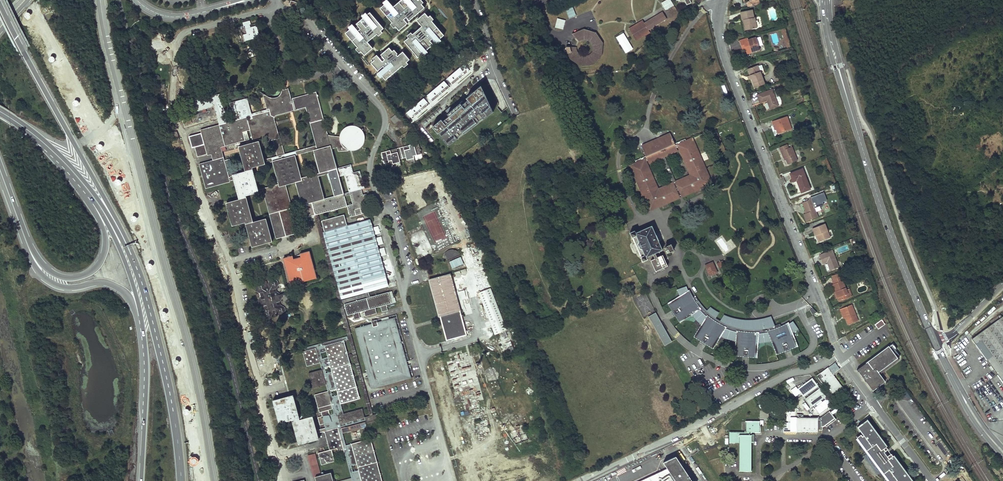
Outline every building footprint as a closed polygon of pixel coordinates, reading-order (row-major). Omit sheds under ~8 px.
[(425,4),(422,1),(423,0),(396,0),(393,3),(390,0),(383,0),(384,1),(380,5),(392,19),(390,21),(393,25),(395,24),(399,28),(407,20),(404,16),(406,14),(409,18),(425,4)] [(670,0),(667,0),(661,3),(665,10),(673,5),(670,0)] [(569,18),(576,15),(572,5),(565,8),(569,18)] [(381,28),(383,25),(370,9),(367,11),(365,9),(362,12),(363,14),(356,20),(360,25),(358,27),(352,20),(348,23),(349,26),(345,29),(357,44),(355,46),(359,50),(361,49),(364,53),(373,45),(367,39),(376,31),(378,33),(382,29),(381,28)] [(416,17),(421,23),(412,31),(411,29),(407,33),(408,35),(404,39),(419,57),(428,49),(427,48),(433,42),(430,38),(432,36),(437,41),(441,37),(440,36),(444,33),(432,18),(434,17),(430,12),(428,14),(425,10),(416,17)] [(742,19),(744,19),(754,17),(752,10),(741,12),(742,19)] [(662,12),(644,23),(643,21),(629,30),(635,40),(649,32),(648,30),(666,19),(662,12)] [(754,17),(744,19),(747,30),(757,27),(755,17),(754,17)] [(558,19),(556,28),(564,30),(566,21),(558,19)] [(256,26),(250,27),(249,24),(250,24),(249,20),(242,22),(243,26),(244,26),(246,34),(242,35),(244,41),(259,37),(256,26)] [(790,45),(784,27),(780,28),(786,47),(790,45)] [(584,29),(573,35),(580,43),(582,42),(584,42),(586,41),(587,42),(588,42),(590,43),(591,44),(592,45),(592,46),(593,47),(593,48),(592,49),(592,51),(591,52),(591,53),(590,54),(589,55),(588,55),(587,56),(585,56),(584,56),(583,56),(582,55),(581,55),(579,54),(579,53),(578,51),(578,50),(578,49),(578,48),(567,47),(570,59),(581,67),(593,65),(602,56),(604,43),(596,34),(584,29)] [(626,53),(633,49),(623,34),(616,38),(626,53)] [(746,37),(738,40),(740,45),(743,44),(744,47),(745,52),(755,49),(754,47),(758,45),(754,36),(746,39),(746,37)] [(382,73),(385,77),(402,63),(404,64),(408,61),(407,60),(410,57),(403,49),(397,53),(396,52),(398,51),(394,47),(392,48),(389,45),(380,52),(384,56),(382,58),(376,52),(372,55),(374,57),(371,60),(377,68),(376,70),(380,74),(382,73)] [(464,63),(447,77),(453,85),(470,70),(464,63)] [(747,68),(749,74),(759,70),(757,64),(747,68)] [(759,70),(749,74),(751,78),(754,87),(764,83),(759,70)] [(444,79),(426,94),(433,101),(450,87),(444,79)] [(431,126),(447,145),(456,138),(456,137),(462,132),(462,133),(476,123),(476,122),(482,118),(482,119),(492,112),(480,85),(449,111),(450,112),(447,115),(446,113),(431,126)] [(342,298),(365,292),(367,292),(386,286),(372,235),(374,235),(372,228),(370,228),(368,220),(347,225),(344,215),(338,217),(336,209),(347,206),(350,217),(370,211),(366,194),(362,195),(361,190),(364,189),(359,171),(353,173),(351,165),(337,168),(332,149),(337,148),(338,151),(353,150),(356,150),(359,149),(361,147),(363,144),(364,142),(364,139),(364,137),(363,134),(362,132),(362,130),(362,129),(356,126),(353,126),(351,126),(349,126),(347,127),(345,128),(343,129),(342,131),(341,133),(340,135),(339,137),(331,137),(329,136),(328,136),(328,135),(327,134),(317,96),(292,103),(291,99),(288,88),(281,90),(281,92),(279,94),(278,95),(276,96),(274,97),(273,97),(271,97),(269,97),(267,97),(265,96),(269,109),(250,114),(246,98),(229,103),(234,121),(227,123),(219,94),(192,101),(195,112),(213,107),(218,125),(200,130),(201,133),(188,136),(191,148),(194,147),(196,157),(206,154),(207,155),(211,154),(213,160),(198,164),(205,189),(233,181),(238,200),(226,203),(232,226),(245,222),(251,247),(272,241),(266,218),(253,221),(246,196),(263,191),(276,239),(298,233),(285,186),(295,183),(305,218),(315,215),(318,214),(334,210),(336,217),(322,221),(324,232),(342,298)] [(772,89),(757,94),(760,102),(767,100),(770,108),(778,105),(772,89)] [(316,92),(291,99),(292,103),(317,96),(316,92)] [(423,97),(406,111),(412,118),(430,104),(423,97)] [(394,124),(401,117),(397,113),(390,119),(394,124)] [(786,115),(771,121),(773,125),(774,124),(776,129),(777,134),(791,129),(786,115)] [(181,141),(177,131),(170,134),(173,144),(181,141)] [(674,143),(670,133),(641,146),(645,156),(647,160),(648,163),(662,157),(664,156),(677,150),(676,147),(674,143)] [(678,146),(691,175),(675,182),(673,183),(658,189),(645,161),(643,157),(635,161),(636,163),(630,165),(648,207),(653,205),(653,204),(657,203),(658,206),(680,197),(679,196),(678,192),(679,192),(681,195),(681,196),(703,187),(701,183),(705,182),(710,180),(692,138),(686,141),(685,139),(676,142),(678,146)] [(420,153),(418,143),(381,153),(383,164),(391,162),(393,168),(400,166),(399,160),(406,158),(407,164),(415,162),(413,156),(420,153)] [(787,144),(779,147),(784,158),(786,158),(788,164),(797,161),(792,147),(789,148),(787,144)] [(664,156),(662,157),(673,183),(675,182),(664,156)] [(230,159),(224,161),(227,173),(233,171),(230,159)] [(803,168),(790,173),(793,181),(797,179),(801,191),(810,188),(803,168)] [(806,200),(803,202),(806,209),(807,212),(804,213),(807,220),(819,216),(815,207),(813,201),(812,198),(809,199),(806,200)] [(318,214),(315,215),(370,415),(372,415),(342,303),(366,296),(367,298),(369,297),(367,292),(365,292),(366,294),(341,301),(318,214)] [(826,223),(813,228),(816,235),(817,234),(821,241),(831,237),(826,223)] [(635,231),(629,233),(632,237),(636,236),(639,242),(637,244),(639,248),(642,249),(644,255),(640,257),(642,262),(647,259),(646,257),(653,254),(654,258),(650,260),(655,271),(667,266),(662,255),(657,257),(655,253),(662,250),(652,226),(636,233),(635,231)] [(665,246),(665,248),(667,253),(674,250),(671,244),(665,246)] [(833,249),(820,254),(824,263),(828,261),(831,269),(840,266),(833,249)] [(443,259),(445,259),(446,260),(447,258),(447,256),(448,255),(450,254),(451,253),(452,252),(454,252),(455,252),(457,252),(459,253),(457,251),(455,250),(453,250),(452,250),(451,250),(449,251),(447,251),(446,253),(445,254),(444,255),(443,257),(443,259)] [(292,256),(282,259),(290,287),(300,284),(299,280),(306,278),(307,282),(316,279),(309,251),(299,254),(300,258),(293,260),(292,256)] [(460,255),(459,253),(457,252),(455,252),(454,252),(452,252),(451,253),(450,254),(448,255),(447,256),(447,258),(446,260),(447,260),(448,261),(460,255)] [(713,263),(705,266),(709,275),(710,275),(716,272),(713,263)] [(450,274),(429,280),(439,317),(440,317),(446,341),(466,335),(450,274)] [(833,278),(835,283),(844,279),(845,279),(844,274),(842,275),(834,278),(833,278)] [(277,282),(272,279),(269,280),(267,285),(266,282),(263,283),(264,285),(260,283),(257,283),(254,288),(255,292),(260,294),(256,295),(257,297),(260,296),(258,301),(259,305),(263,306),(263,310),(261,314),(262,317),(266,319),(270,319),(272,314),(275,313),(279,316),(282,315),(284,311),(284,307),(280,305),(279,303),(281,299),(280,295),(276,293),(276,290),(278,286),(277,282)] [(847,287),(844,279),(835,283),(834,283),(837,291),(847,287)] [(507,330),(491,286),(478,291),(494,334),(507,330)] [(688,290),(686,286),(677,289),(680,296),(681,298),(669,306),(678,320),(690,313),(692,315),(694,317),(696,320),(700,323),(701,324),(704,326),(696,338),(711,348),(718,335),(721,337),(724,338),(728,339),(732,341),(735,341),(738,342),(737,356),(754,357),(755,343),(758,343),(762,343),(768,342),(771,341),(774,340),(779,354),(795,347),(790,334),(793,333),(798,329),(793,321),(789,324),(787,325),(786,323),(781,326),(780,324),(775,326),(771,316),(765,318),(760,319),(754,320),(748,320),(742,320),(736,318),(730,317),(724,315),(720,321),(716,318),(719,312),(715,310),(710,307),(707,310),(704,307),(701,304),(698,300),(695,296),(693,297),(690,292),(689,293),(688,290)] [(848,288),(847,287),(837,291),(839,297),(840,300),(847,298),(846,294),(849,293),(848,288)] [(388,292),(369,297),(367,298),(344,304),(347,315),(352,314),(354,319),(359,318),(358,312),(363,311),(365,317),(376,314),(375,308),(380,306),(382,312),(388,311),(386,305),(391,303),(390,299),(388,292)] [(681,298),(680,296),(667,303),(669,306),(681,298)] [(853,304),(841,308),(843,312),(844,311),(847,317),(850,324),(859,320),(853,304)] [(648,316),(650,319),(653,317),(657,325),(660,323),(670,342),(672,342),(656,312),(648,316)] [(690,313),(678,320),(680,323),(692,315),(690,313)] [(372,323),(354,328),(371,389),(411,378),(394,317),(377,322),(376,320),(371,321),(372,323)] [(653,317),(650,319),(664,346),(670,342),(660,323),(657,325),(653,317)] [(972,340),(1002,382),(1002,317),(972,340)] [(881,320),(874,325),(877,329),(884,324),(881,320)] [(696,338),(704,326),(701,324),(693,337),(696,338)] [(498,335),(504,351),(514,347),(511,339),(508,340),(505,332),(498,335)] [(718,335),(711,348),(713,349),(721,337),(718,335)] [(342,338),(302,349),(307,367),(320,363),(322,370),(308,374),(312,389),(326,385),(327,392),(314,395),(319,413),(321,413),(322,417),(319,418),(320,424),(324,423),(325,428),(326,430),(324,431),(324,432),(329,450),(318,453),(321,465),(335,461),(331,449),(334,449),(337,448),(338,454),(344,452),(352,478),(352,480),(383,480),(371,438),(347,445),(345,446),(340,427),(365,420),(368,429),(374,427),(370,415),(364,417),(362,409),(343,414),(340,404),(359,399),(342,338)] [(774,340),(771,341),(777,355),(779,354),(774,340)] [(858,369),(856,370),(872,392),(885,382),(879,375),(898,360),(887,346),(858,369)] [(823,377),(821,379),(832,395),(843,388),(833,374),(838,371),(840,370),(835,363),(820,373),(823,377)] [(818,385),(813,378),(798,388),(803,394),(818,385)] [(825,396),(820,389),(805,399),(810,406),(825,396)] [(293,395),(273,401),(279,424),(291,421),(298,445),(319,440),(318,434),(317,430),(313,416),(300,420),(293,395)] [(825,427),(836,418),(830,410),(821,417),(802,417),(802,414),(797,413),(797,417),(797,430),(818,430),(818,429),(823,429),(823,427),(825,427)] [(385,424),(382,412),(372,415),(370,415),(374,427),(384,424),(385,424)] [(746,430),(730,430),(730,441),(740,442),(740,470),(752,470),(753,429),(760,429),(760,420),(746,420),(746,430)] [(857,437),(890,480),(913,480),(893,455),(893,456),(891,453),(887,456),(884,452),(888,449),(886,447),(887,446),(867,420),(858,427),(864,436),(863,436),(861,434),(857,437)] [(314,477),(315,477),(321,475),(315,454),(308,456),(314,477)] [(673,455),(659,461),(664,467),(634,480),(690,480),(673,455)] [(315,477),(316,480),(333,480),(331,473),(321,475),(315,477)]
